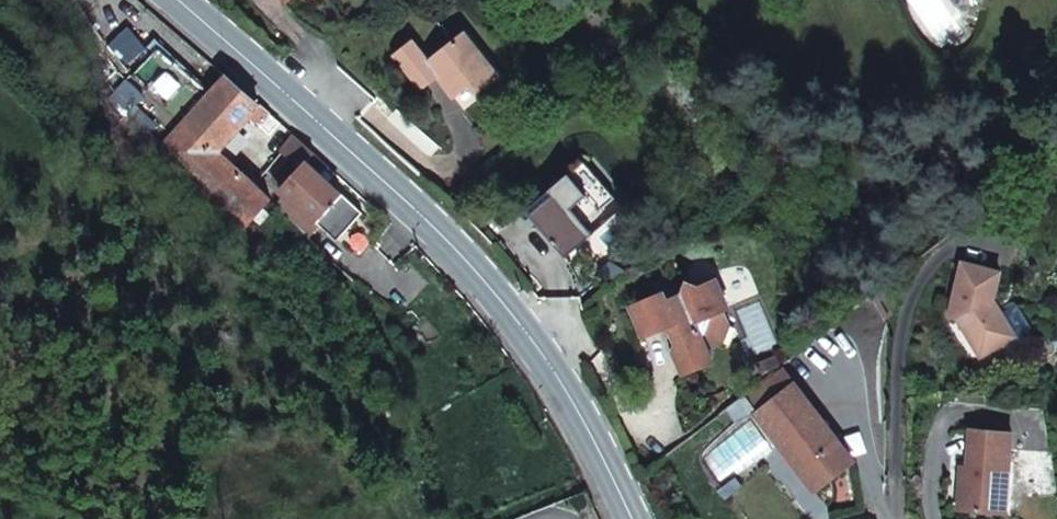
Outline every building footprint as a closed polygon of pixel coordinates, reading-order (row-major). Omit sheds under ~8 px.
[(958,6),(972,9),(983,2),(984,0),(953,0),(958,6)] [(476,92),(497,76),(465,34),(429,63),(413,43),(396,56),(421,89),(437,76),(453,97),(470,84),(476,92)] [(218,152),(261,106),(228,77),(159,151),(245,230),(271,201),(218,152)] [(481,98),(476,92),(470,84),(453,97),(464,111),(481,98)] [(351,227),(364,214),(308,162),(315,154),(296,137),(284,151),(294,159),(274,182),(282,188),(282,189),(291,198),(279,211),(309,240),(313,235),(322,226),(338,241),(351,227)] [(418,170),(430,156),(408,137),(396,150),(418,170)] [(601,211),(616,198),(585,161),(532,205),(527,210),(566,257),(589,238),(581,228),(585,223),(601,211)] [(589,238),(594,234),(585,223),(581,228),(589,238)] [(957,318),(981,357),(1008,340),(1015,336),(999,311),(997,309),(993,303),(1000,272),(963,262),(950,316),(957,318)] [(724,310),(729,308),(716,280),(699,288),(688,283),(684,294),(667,301),(663,293),(631,308),(643,337),(664,328),(671,331),(677,344),(674,352),(683,374),(712,362),(706,349),(722,343),(729,325),(724,310)] [(1018,305),(1002,315),(1015,336),(1008,340),(1017,355),(1025,351),(1031,339),(1031,327),(1018,305)] [(801,473),(815,491),(854,460),(780,368),(742,399),(763,424),(801,473)] [(1008,495),(1013,432),(971,429),(968,467),(967,478),(961,477),(958,509),(993,512),(995,494),(1008,495)] [(993,512),(1006,514),(1008,495),(995,494),(993,512)]
